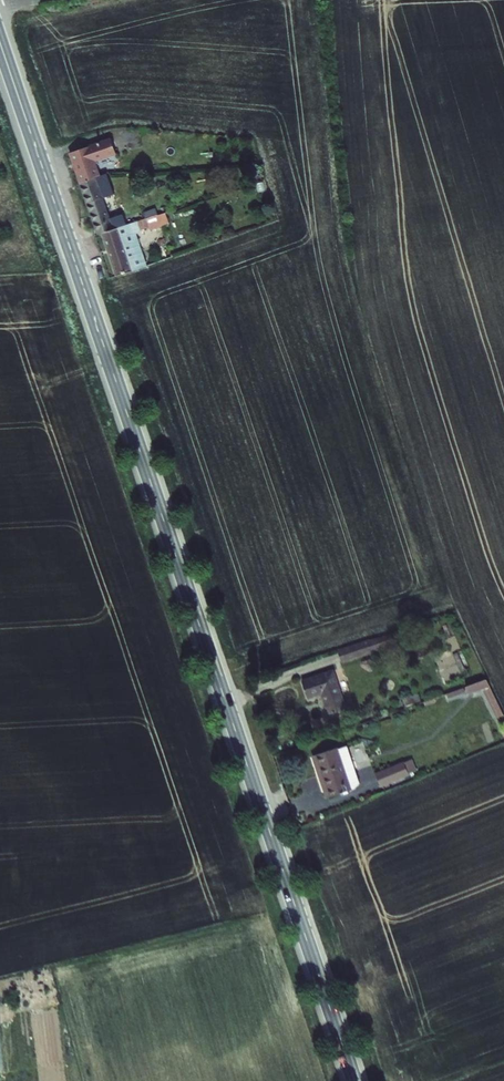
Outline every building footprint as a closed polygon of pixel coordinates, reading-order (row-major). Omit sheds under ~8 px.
[(69,151),(80,184),(102,177),(104,176),(98,159),(116,154),(115,152),(110,137),(69,151)] [(110,137),(115,152),(121,151),(116,138),(110,137)] [(97,234),(102,233),(118,228),(127,225),(123,213),(109,217),(103,198),(109,196),(102,177),(80,184),(97,234)] [(146,219),(153,239),(180,231),(172,210),(146,219)] [(102,233),(117,276),(132,271),(118,228),(102,233)] [(341,662),(395,646),(391,633),(338,651),(341,662)] [(411,655),(417,661),(426,654),(420,648),(411,655)] [(452,655),(460,673),(471,668),(462,651),(452,655)] [(345,710),(332,671),(302,681),(308,700),(321,694),(328,715),(345,710)] [(496,719),(503,715),(486,680),(451,691),(452,696),(467,692),(468,695),(482,690),(496,719)] [(401,700),(405,708),(421,702),(419,694),(401,700)] [(314,757),(329,798),(354,790),(352,782),(359,781),(346,745),(314,757)] [(374,774),(381,788),(409,776),(409,774),(417,772),(412,760),(404,762),(403,761),(374,774)]
